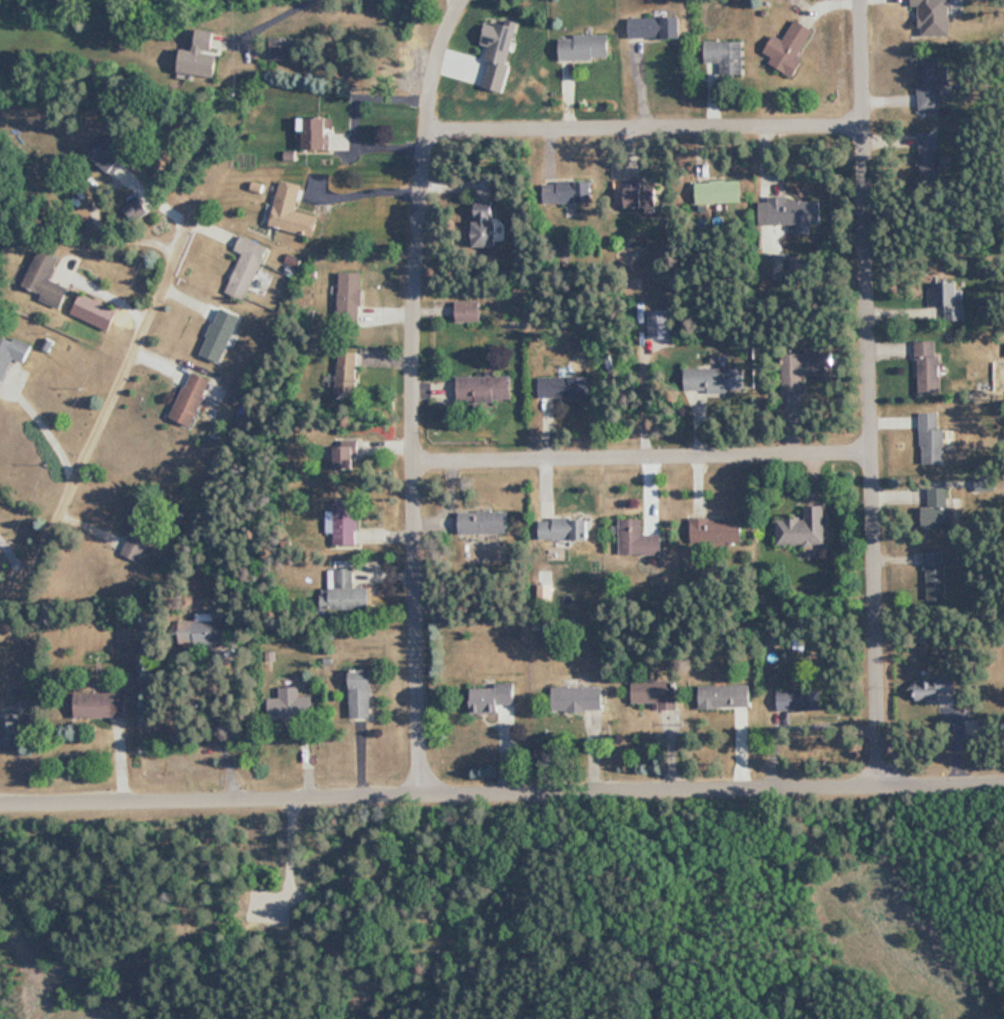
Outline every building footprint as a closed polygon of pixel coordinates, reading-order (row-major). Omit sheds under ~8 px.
[(919,5),(919,35),(950,35),(950,0),(911,0),(911,5),(919,5)] [(681,39),(681,17),(630,17),(630,39),(681,39)] [(792,74),(814,29),(794,19),(784,40),(773,35),(762,59),(792,74)] [(180,48),(178,72),(213,76),(217,30),(197,28),(194,50),(180,48)] [(559,36),(560,61),(610,60),(609,35),(559,36)] [(271,59),(292,59),(292,37),(271,37),(271,59)] [(742,42),(705,42),(705,63),(723,63),(723,75),(742,75),(742,42)] [(938,54),(916,54),(917,109),(939,109),(938,83),(949,83),(948,64),(938,64),(938,54)] [(328,117),(304,117),(304,149),(328,149),(328,117)] [(940,130),(920,130),(920,164),(940,164),(940,130)] [(113,174),(133,151),(113,133),(93,157),(113,174)] [(319,215),(296,210),(302,185),(281,180),(271,226),(314,236),(319,215)] [(643,180),(625,180),(625,207),(657,207),(657,185),(643,185),(643,180)] [(696,204),(742,204),(742,181),(696,181),(696,204)] [(591,203),(591,182),(544,182),(544,203),(591,203)] [(821,199),(770,199),(770,225),(821,225),(821,199)] [(496,248),(496,205),(474,205),(474,248),(496,248)] [(241,253),(226,292),(245,300),(267,246),(240,235),(234,251),(241,253)] [(24,292),(62,307),(69,288),(51,281),(60,258),(41,250),(24,292)] [(362,272),(338,272),(338,319),(362,319),(362,272)] [(964,304),(958,304),(957,283),(942,283),(943,322),(965,321),(964,304)] [(108,331),(117,311),(81,294),(72,314),(108,331)] [(200,354),(221,363),(240,315),(220,307),(200,354)] [(14,358),(26,363),(33,346),(0,333),(0,379),(5,381),(14,358)] [(917,341),(916,395),(938,395),(938,341),(917,341)] [(356,352),(337,351),(336,399),(355,399),(356,352)] [(834,353),(785,354),(785,378),(834,377),(834,353)] [(743,392),(743,368),(685,368),(685,392),(743,392)] [(191,427),(211,380),(191,371),(170,418),(191,427)] [(457,377),(458,403),(512,401),(511,375),(457,377)] [(589,399),(589,376),(537,376),(537,399),(589,399)] [(923,458),(943,458),(943,430),(923,430),(923,458)] [(335,447),(335,470),(353,470),(353,447),(335,447)] [(356,500),(333,500),(333,512),(326,512),(326,533),(334,533),(334,545),(356,545),(356,500)] [(158,512),(131,502),(122,527),(131,531),(122,555),(138,562),(158,512)] [(825,506),(804,506),(805,518),(777,519),(777,546),(826,545),(825,506)] [(956,508),(923,508),(923,529),(956,529),(956,508)] [(509,534),(509,512),(459,512),(459,534),(509,534)] [(588,519),(539,519),(539,541),(588,541),(588,519)] [(690,519),(690,544),(742,544),(742,519),(690,519)] [(619,555),(662,555),(662,535),(641,535),(641,520),(619,520),(619,555)] [(944,600),(944,551),(924,551),(924,600),(944,600)] [(370,610),(370,588),(352,588),(352,569),(325,570),(326,610),(370,610)] [(350,719),(372,719),(372,670),(350,670),(350,719)] [(916,681),(916,702),(940,702),(940,693),(957,693),(957,675),(929,675),(929,681),(916,681)] [(632,681),(632,703),(657,703),(657,710),(676,710),(676,681),(632,681)] [(750,685),(697,685),(697,707),(750,707),(750,685)] [(498,714),(498,704),(514,704),(514,686),(471,686),(471,714),(498,714)] [(280,698),(269,698),(269,721),(314,720),(314,696),(292,696),(292,687),(280,687),(280,698)] [(552,687),(552,712),(602,712),(602,687),(552,687)] [(789,731),(789,712),(817,711),(817,689),(774,690),(775,731),(789,731)] [(128,693),(76,693),(76,717),(128,717),(128,693)] [(20,748),(20,715),(7,715),(7,722),(0,722),(0,748),(20,748)]
